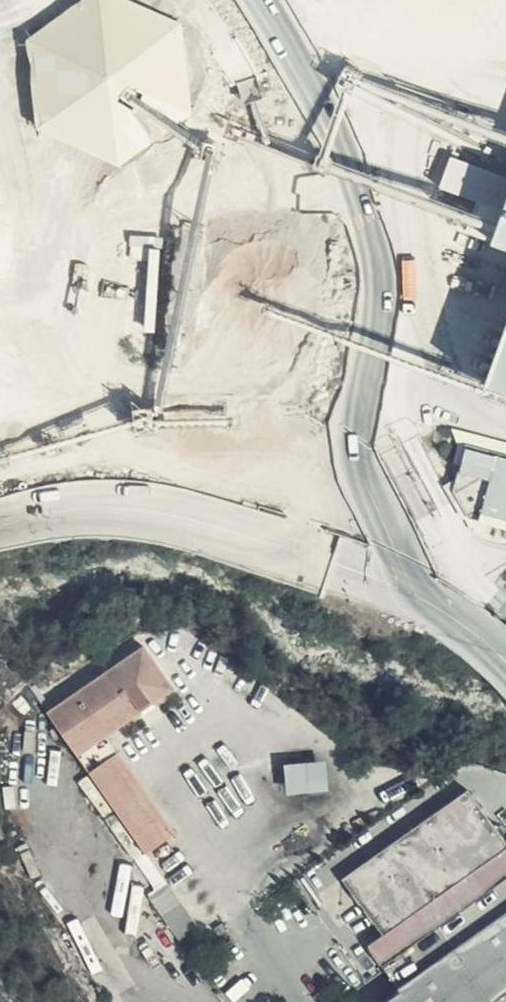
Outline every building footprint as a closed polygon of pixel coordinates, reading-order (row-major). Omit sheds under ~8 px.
[(187,34),(113,0),(92,0),(26,48),(36,138),(120,177),(176,139),(194,127),(187,34)] [(61,243),(66,223),(0,211),(0,233),(61,243)] [(493,262),(505,267),(505,229),(493,262)] [(61,243),(0,233),(0,314),(47,323),(61,243)] [(484,407),(505,414),(505,348),(484,407)] [(469,444),(457,484),(471,511),(505,521),(505,454),(469,444)] [(105,726),(107,732),(174,684),(144,639),(88,677),(97,701),(105,726)] [(138,831),(159,812),(110,741),(117,765),(126,789),(138,829),(138,831)] [(316,789),(313,757),(285,761),(287,790),(316,789)] [(383,933),(505,844),(505,842),(468,788),(344,877),(383,933)] [(138,831),(145,853),(176,833),(159,812),(138,831)] [(505,876),(505,844),(383,933),(398,955),(505,876)] [(505,995),(505,876),(398,955),(382,967),(397,989),(381,1001),(496,1001),(505,995)] [(159,899),(164,915),(192,952),(208,941),(173,888),(159,899)]
